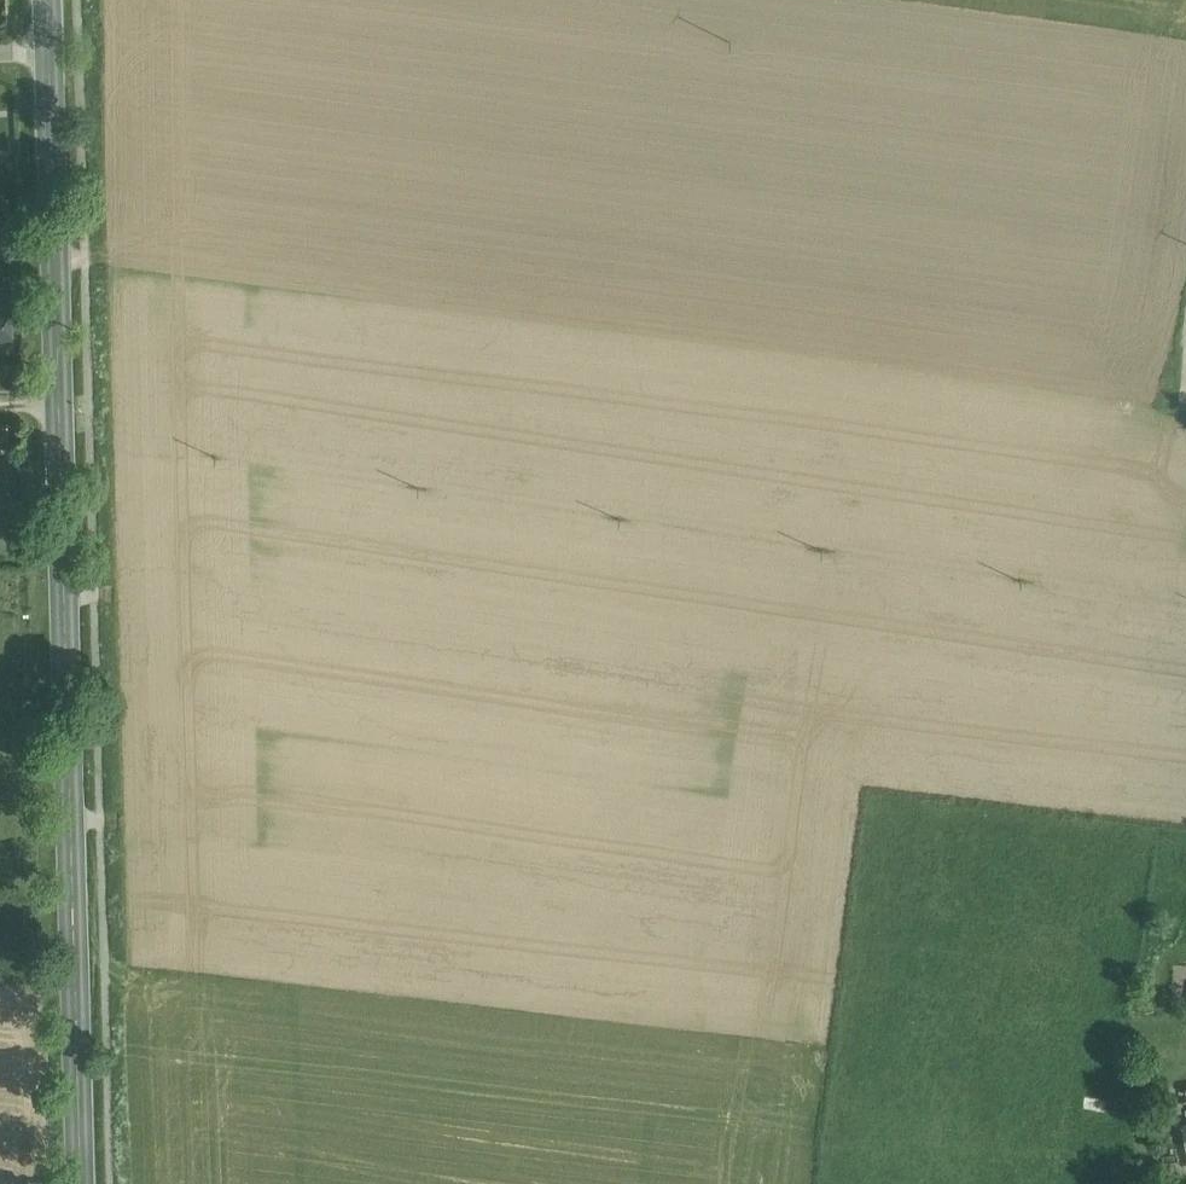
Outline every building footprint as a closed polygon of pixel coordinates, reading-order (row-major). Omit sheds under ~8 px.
[(0,294),(0,346),(13,345),(10,293),(0,294)]
